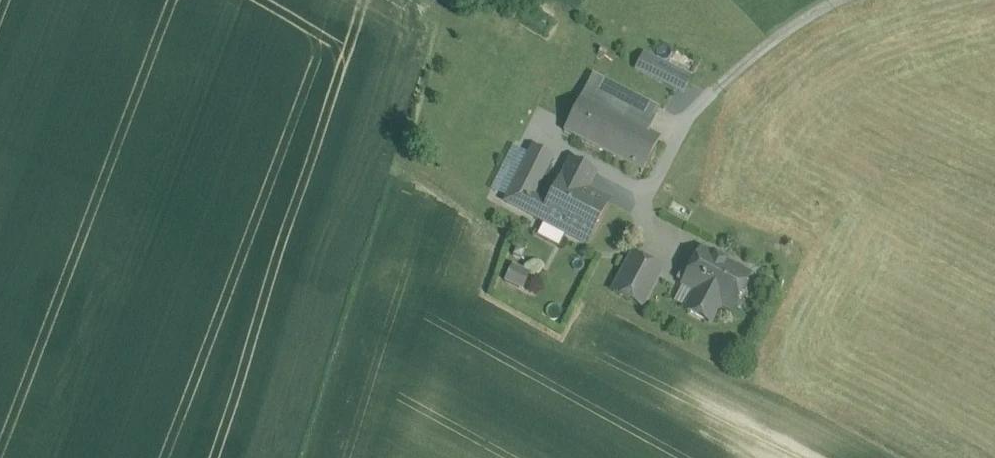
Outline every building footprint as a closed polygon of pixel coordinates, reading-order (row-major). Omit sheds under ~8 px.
[(691,79),(644,54),(636,68),(683,93),(691,79)] [(581,100),(648,134),(659,113),(592,79),(581,100)] [(648,134),(581,100),(564,133),(643,173),(660,140),(648,134)] [(514,188),(533,198),(552,159),(532,150),(514,188)] [(514,188),(506,204),(587,246),(609,203),(587,191),(595,176),(570,163),(548,206),(533,198),(514,188)] [(689,274),(683,270),(677,281),(697,292),(686,311),(709,324),(720,305),(731,311),(748,278),(724,265),(727,260),(717,254),(714,260),(701,253),(689,274)] [(632,258),(614,293),(641,308),(660,273),(632,258)] [(512,267),(505,282),(519,289),(526,275),(512,267)]
